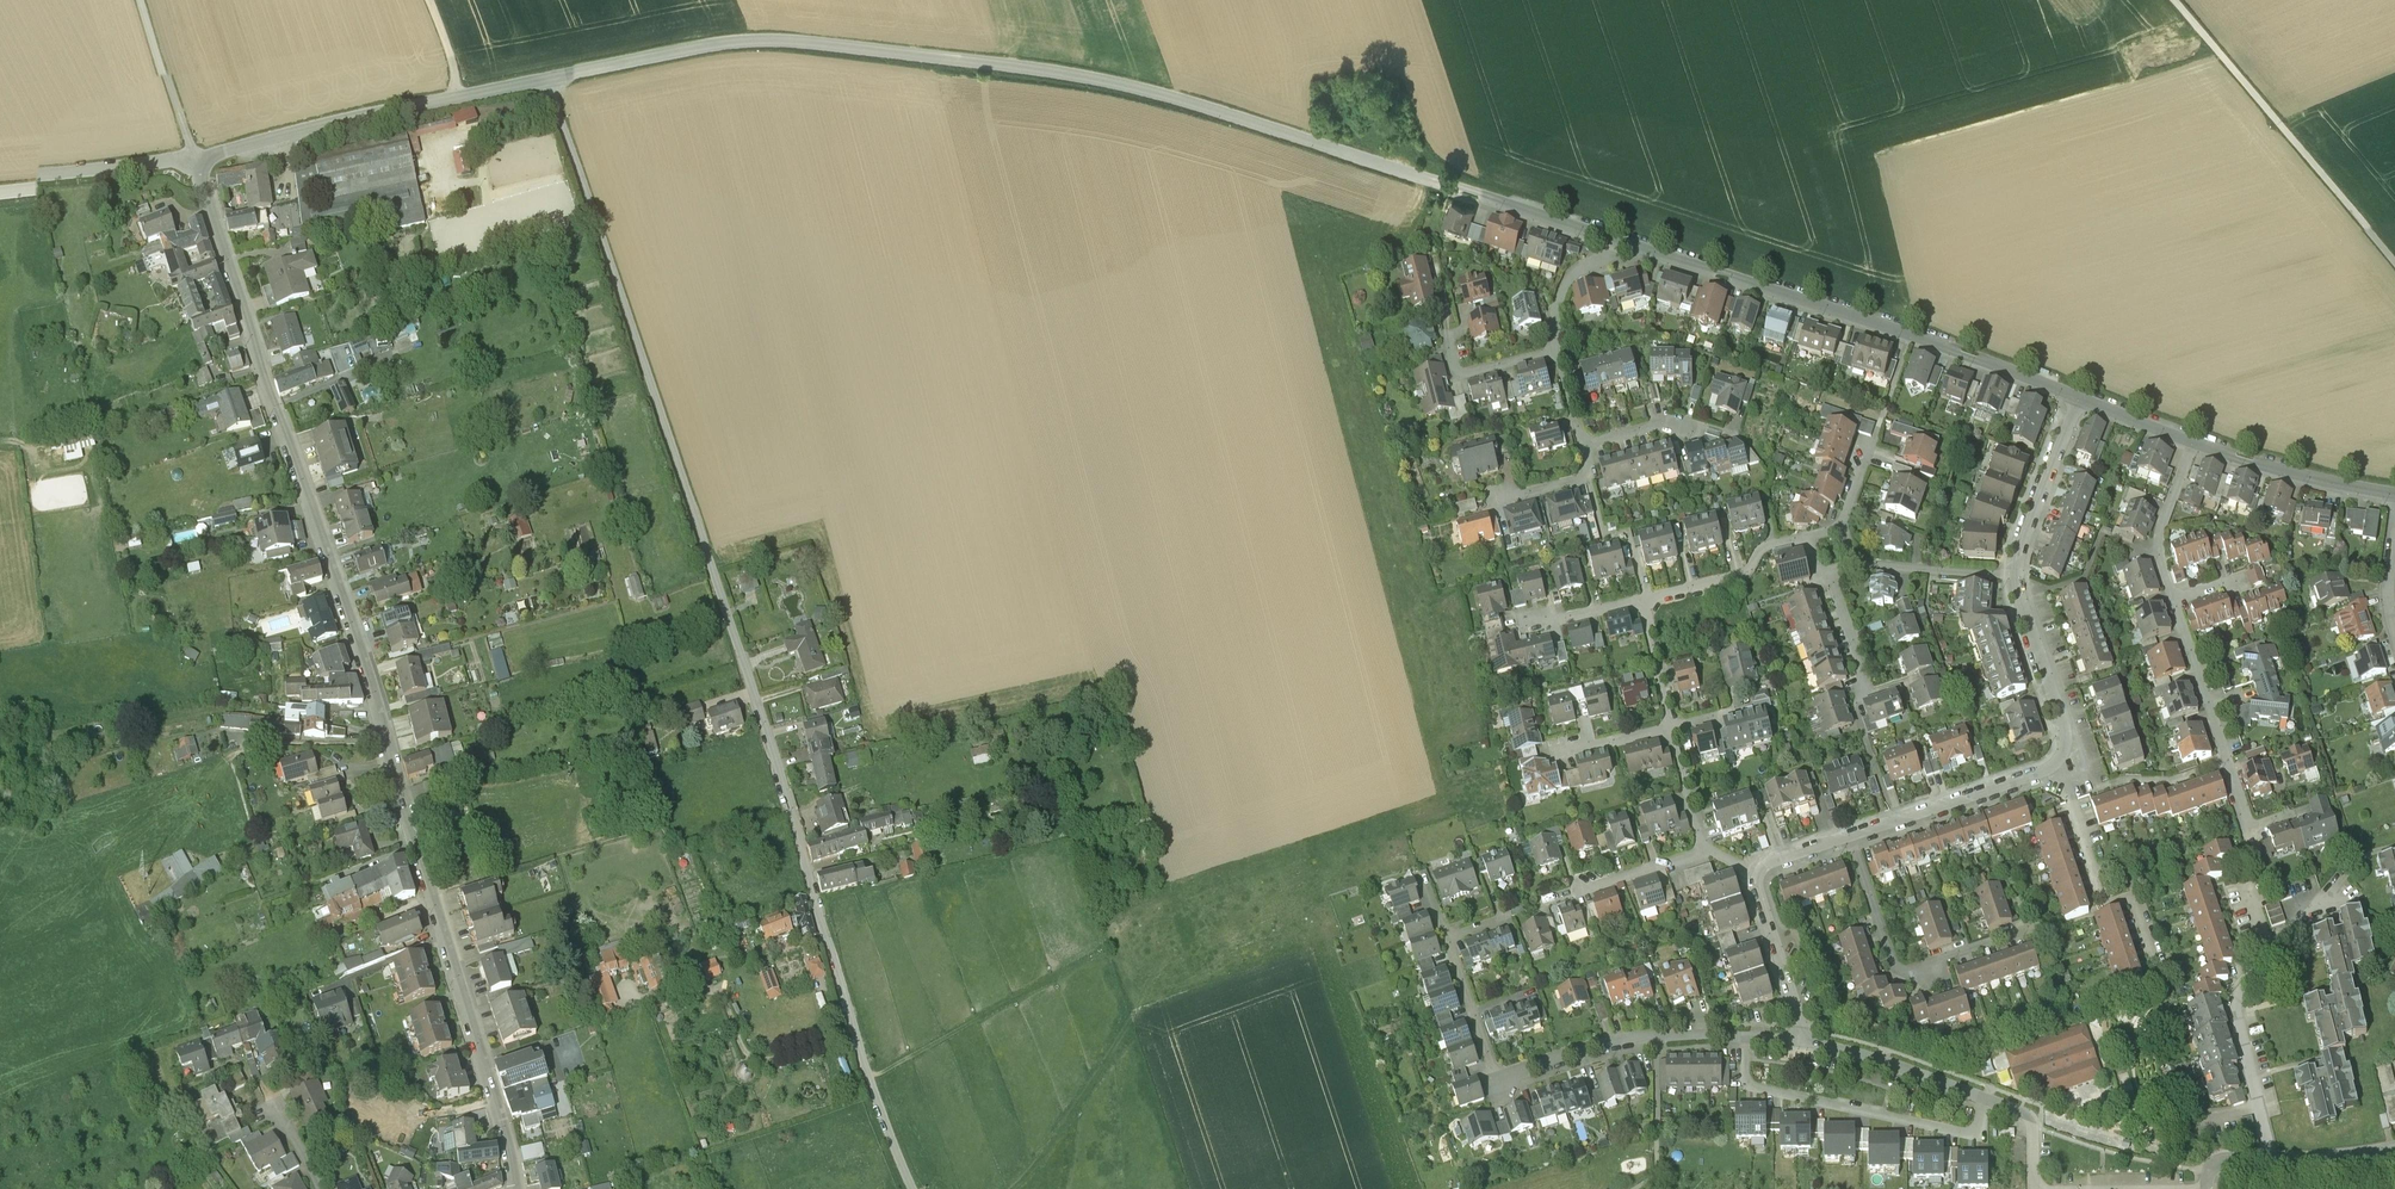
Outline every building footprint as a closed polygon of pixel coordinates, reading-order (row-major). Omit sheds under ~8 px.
[(422,155),(419,140),(479,125),(475,112),(453,118),(454,121),(407,133),(415,157),(422,155)] [(408,138),(314,158),(316,167),(322,191),(326,212),(331,231),(395,217),(423,211),(408,138)] [(471,152),(457,152),(458,176),(472,175),(471,152)] [(265,167),(216,176),(220,197),(218,197),(219,200),(220,199),(222,205),(229,203),(226,190),(246,186),(252,213),(271,208),(265,167)] [(323,234),(331,231),(326,212),(319,212),(308,193),(322,191),(316,167),(295,172),(302,232),(322,230),(323,234)] [(1476,208),(1451,200),(1441,230),(1466,238),(1476,208)] [(1510,214),(1493,209),(1483,242),(1500,247),(1510,214)] [(426,225),(423,211),(395,217),(398,231),(426,225)] [(148,212),(135,217),(138,223),(150,219),(148,212)] [(226,218),(229,235),(257,230),(264,228),(265,235),(270,233),(266,214),(232,220),(231,213),(224,214),(225,216),(223,216),(224,218),(226,218)] [(1526,219),(1510,214),(1500,247),(1516,252),(1526,219)] [(163,252),(166,260),(181,254),(187,252),(208,244),(201,221),(189,225),(191,232),(175,238),(168,219),(140,230),(148,250),(160,245),(163,252)] [(1551,227),(1535,223),(1526,256),(1541,260),(1551,227)] [(1567,232),(1551,227),(1541,260),(1558,265),(1567,232)] [(265,235),(263,235),(266,247),(276,245),(272,233),(270,233),(265,235)] [(290,242),(292,256),(306,253),(304,239),(290,242)] [(199,253),(201,260),(212,257),(208,244),(187,252),(189,256),(199,253)] [(163,252),(143,260),(146,268),(166,260),(163,252)] [(136,271),(139,283),(165,274),(186,266),(181,254),(166,260),(146,268),(136,271)] [(270,286),(277,306),(309,296),(302,274),(316,270),(311,254),(265,270),(270,286)] [(1425,256),(1401,262),(1404,278),(1397,280),(1401,297),(1408,295),(1410,306),(1435,300),(1425,256)] [(188,273),(186,266),(165,274),(168,281),(172,291),(178,288),(179,291),(192,287),(206,282),(219,277),(214,264),(188,273)] [(1638,268),(1610,275),(1617,301),(1645,293),(1638,268)] [(1686,307),(1695,278),(1665,269),(1656,298),(1686,307)] [(1457,277),(1463,303),(1491,297),(1485,271),(1457,277)] [(221,312),(231,308),(219,277),(206,282),(206,283),(201,285),(204,292),(212,289),(221,312)] [(1601,277),(1571,283),(1577,309),(1607,303),(1601,277)] [(1719,323),(1729,291),(1702,282),(1692,314),(1719,323)] [(262,288),(269,309),(277,306),(270,286),(262,288)] [(191,323),(204,318),(192,287),(179,291),(191,323)] [(1539,293),(1511,298),(1516,324),(1543,319),(1539,293)] [(1752,330),(1761,303),(1739,296),(1730,323),(1752,330)] [(1763,331),(1787,339),(1795,313),(1770,306),(1763,331)] [(210,316),(214,327),(224,324),(226,330),(230,340),(240,336),(237,327),(235,320),(231,308),(221,312),(210,316)] [(1467,314),(1471,338),(1501,332),(1496,308),(1467,314)] [(210,329),(214,327),(210,316),(204,318),(191,323),(194,334),(192,334),(205,366),(212,363),(204,344),(214,341),(210,329)] [(273,323),(283,355),(304,348),(294,316),(273,323)] [(1799,344),(1835,356),(1844,328),(1807,317),(1799,344)] [(1429,323),(1406,327),(1411,349),(1433,344),(1429,323)] [(224,324),(214,327),(216,334),(226,330),(224,324)] [(351,345),(355,357),(373,351),(374,355),(390,350),(385,334),(351,345)] [(1875,338),(1861,334),(1852,365),(1866,369),(1875,338)] [(1895,344),(1875,338),(1866,369),(1886,375),(1895,344)] [(1631,347),(1618,350),(1626,380),(1639,377),(1631,347)] [(1672,349),(1650,349),(1650,382),(1672,382),(1672,349)] [(1695,349),(1672,349),(1672,382),(1695,382),(1695,349)] [(1618,350),(1605,353),(1613,383),(1626,380),(1618,350)] [(1926,389),(1936,358),(1913,350),(1902,381),(1926,389)] [(245,351),(227,357),(232,372),(250,366),(245,351)] [(311,369),(316,382),(333,376),(329,366),(326,367),(325,365),(323,366),(322,363),(319,364),(314,352),(292,359),(296,370),(292,371),(294,376),(311,369)] [(1605,353),(1592,357),(1600,387),(1613,383),(1605,353)] [(1552,387),(1544,355),(1515,361),(1522,393),(1552,387)] [(1592,357),(1579,360),(1587,390),(1600,387),(1592,357)] [(1445,361),(1413,368),(1425,414),(1456,407),(1445,361)] [(1962,400),(1973,368),(1950,361),(1940,393),(1962,400)] [(1500,368),(1466,377),(1472,400),(1487,396),(1491,408),(1510,403),(1500,368)] [(206,369),(194,374),(199,389),(212,384),(206,369)] [(275,383),(280,396),(316,382),(311,369),(294,376),(275,383)] [(1714,408),(1741,415),(1750,381),(1716,372),(1710,394),(1717,396),(1714,408)] [(1996,417),(2007,384),(1983,376),(1972,409),(1996,417)] [(332,390),(343,416),(354,411),(343,385),(332,390)] [(228,433),(249,426),(245,414),(238,393),(192,408),(195,419),(221,410),(228,433)] [(2040,401),(2021,395),(2008,439),(2033,446),(2044,411),(2037,409),(2040,401)] [(257,410),(245,414),(249,426),(251,433),(264,429),(257,410)] [(1821,413),(1816,426),(1853,439),(1858,426),(1821,413)] [(2084,414),(2071,451),(2092,458),(2105,421),(2084,414)] [(156,417),(158,425),(165,422),(163,415),(156,417)] [(96,417),(89,420),(92,428),(99,425),(96,417)] [(1531,428),(1536,451),(1565,445),(1560,422),(1531,428)] [(312,438),(326,481),(357,471),(344,428),(312,438)] [(1821,443),(1848,453),(1853,439),(1826,430),(1821,443)] [(1943,445),(1909,433),(1901,456),(1935,467),(1943,445)] [(1494,437),(1455,447),(1464,478),(1502,467),(1494,437)] [(95,451),(92,439),(63,446),(65,458),(95,451)] [(1665,477),(1680,474),(1672,439),(1657,443),(1665,477)] [(2159,445),(2142,439),(2130,473),(2146,479),(2159,445)] [(1702,440),(1685,444),(1692,476),(1709,472),(1708,470),(1705,452),(1703,446),(1702,440)] [(235,450),(242,473),(265,466),(258,443),(235,450)] [(1650,481),(1665,477),(1657,443),(1642,446),(1650,481)] [(1745,443),(1727,447),(1733,473),(1751,469),(1745,443)] [(1821,443),(1817,457),(1821,458),(1844,467),(1848,453),(1821,443)] [(2028,457),(1996,445),(1986,471),(2018,483),(2028,457)] [(2175,451),(2159,445),(2146,479),(2162,485),(2175,451)] [(1635,484),(1650,481),(1642,446),(1628,450),(1635,484)] [(1727,447),(1705,452),(1708,470),(1717,468),(1719,476),(1733,473),(1727,447)] [(1621,487),(1635,484),(1628,450),(1613,453),(1621,487)] [(1606,491),(1621,487),(1613,453),(1598,456),(1606,491)] [(1842,486),(1849,468),(1844,467),(1821,458),(1815,476),(1842,486)] [(2198,481),(2196,490),(2201,491),(2212,495),(2222,465),(2199,458),(2197,466),(2190,464),(2185,477),(2198,481)] [(2247,473),(2234,469),(2223,502),(2236,507),(2247,473)] [(1893,471),(1887,488),(1919,498),(1924,481),(1893,471)] [(2010,506),(2018,483),(1986,471),(1978,494),(2010,506)] [(2089,497),(2094,483),(2066,473),(2061,487),(2089,497)] [(2261,478),(2247,473),(2236,507),(2250,511),(2261,478)] [(1836,504),(1842,486),(1815,476),(1808,494),(1827,501),(1836,504)] [(329,491),(344,487),(341,479),(326,484),(329,491)] [(2267,480),(2258,507),(2289,517),(2294,500),(2289,498),(2292,488),(2267,480)] [(2196,490),(2183,486),(2178,502),(2196,508),(2201,491),(2196,490)] [(2084,510),(2089,497),(2061,487),(2056,500),(2084,510)] [(1887,488),(1882,504),(1914,514),(1919,498),(1887,488)] [(1579,517),(1573,490),(1545,496),(1551,523),(1579,517)] [(1760,494),(1743,498),(1750,528),(1767,524),(1760,494)] [(1817,513),(1822,515),(1827,501),(1808,494),(1803,508),(1817,513)] [(2003,524),(2010,506),(1978,494),(1969,522),(1995,524),(2003,524)] [(233,501),(236,511),(254,506),(251,497),(233,501)] [(1743,498),(1726,502),(1733,532),(1750,528),(1743,498)] [(336,506),(341,524),(365,516),(359,499),(336,506)] [(1535,500),(1502,508),(1509,539),(1543,530),(1535,500)] [(2079,524),(2084,510),(2056,500),(2051,514),(2079,524)] [(2155,510),(2127,500),(2123,512),(2150,522),(2155,510)] [(2327,534),(2331,503),(2303,500),(2300,531),(2327,534)] [(1789,504),(1793,528),(1817,513),(1803,508),(1789,504)] [(2385,542),(2389,512),(2346,506),(2342,537),(2385,542)] [(1489,509),(1455,519),(1463,548),(1497,538),(1489,509)] [(235,512),(214,517),(216,528),(238,523),(235,512)] [(2146,534),(2150,522),(2123,512),(2118,525),(2146,534)] [(2074,537),(2079,524),(2051,514),(2046,527),(2074,537)] [(523,515),(508,520),(516,542),(531,536),(523,515)] [(1707,550),(1723,546),(1716,515),(1699,519),(1707,550)] [(341,524),(348,546),(374,538),(367,516),(365,516),(341,524)] [(259,543),(290,536),(288,527),(286,521),(278,522),(277,518),(258,522),(259,526),(255,527),(259,543)] [(1690,553),(1707,550),(1699,519),(1683,523),(1690,553)] [(1995,524),(1961,522),(1959,554),(1993,556),(1995,524)] [(288,527),(290,536),(303,533),(300,524),(288,527)] [(1673,524),(1655,528),(1663,562),(1681,558),(1673,524)] [(1881,524),(1880,547),(1905,547),(1906,525),(1881,524)] [(2069,551),(2074,537),(2046,527),(2041,541),(2069,551)] [(1655,528),(1638,532),(1646,566),(1663,562),(1655,528)] [(2202,530),(2185,536),(2194,564),(2212,558),(2211,555),(2205,537),(2202,530)] [(2220,547),(2225,561),(2243,555),(2239,542),(2236,534),(2230,536),(2228,530),(2216,534),(2220,547)] [(426,531),(414,535),(416,541),(428,537),(426,531)] [(303,533),(290,536),(292,547),(305,544),(303,533)] [(2211,535),(2216,549),(2220,547),(2216,534),(2211,535)] [(2205,537),(2211,555),(2217,553),(2216,549),(2211,535),(2205,537)] [(2243,555),(2247,565),(2268,558),(2261,535),(2239,542),(2243,555)] [(292,547),(290,536),(259,543),(262,558),(266,557),(268,564),(288,559),(287,554),(293,552),(292,547)] [(2185,536),(2167,542),(2175,566),(2176,570),(2181,568),(2194,564),(2185,536)] [(1621,540),(1605,544),(1613,577),(1629,573),(1621,540)] [(2064,564),(2069,551),(2041,541),(2036,554),(2064,564)] [(1605,544),(1589,548),(1597,581),(1613,577),(1605,544)] [(598,551),(590,553),(593,562),(601,560),(598,551)] [(1777,572),(1809,565),(1806,552),(1774,558),(1777,572)] [(382,553),(355,560),(360,577),(387,570),(382,553)] [(2059,578),(2064,564),(2036,554),(2031,568),(2059,578)] [(1579,558),(1551,565),(1558,592),(1585,585),(1579,558)] [(2150,558),(2119,567),(2124,583),(2154,574),(2150,558)] [(2258,561),(2241,566),(2248,585),(2264,580),(2258,561)] [(318,565),(287,573),(295,601),(305,598),(302,587),(322,582),(318,565)] [(1777,572),(1780,585),(1812,579),(1809,565),(1777,572)] [(2175,566),(2169,568),(2174,581),(2184,578),(2181,568),(2176,570),(2175,566)] [(1540,569),(1518,574),(1524,601),(1546,596),(1540,569)] [(2338,570),(2306,581),(2316,608),(2348,597),(2338,570)] [(2154,574),(2124,583),(2128,598),(2159,589),(2154,574)] [(1863,588),(1862,601),(1884,601),(1884,599),(1892,599),(1892,591),(1898,591),(1898,584),(1891,584),(1891,580),(1878,580),(1878,576),(1870,576),(1870,588),(1863,588)] [(638,577),(628,580),(634,597),(644,593),(638,577)] [(372,585),(375,592),(398,585),(396,578),(372,585)] [(743,581),(748,597),(759,593),(754,578),(743,581)] [(503,582),(506,592),(516,588),(514,579),(503,582)] [(416,580),(407,583),(411,598),(420,595),(416,580)] [(1473,588),(1481,617),(1508,609),(1500,580),(1473,588)] [(398,585),(375,592),(379,607),(411,598),(407,583),(398,585)] [(1992,586),(1954,583),(1951,614),(1990,617),(1992,586)] [(2098,624),(2085,583),(2056,592),(2068,633),(2098,624)] [(2279,585),(2258,592),(2264,612),(2286,605),(2279,585)] [(1785,599),(1790,614),(1826,602),(1821,588),(1785,599)] [(2224,589),(2205,596),(2214,622),(2234,616),(2224,589)] [(2264,612),(2258,592),(2240,598),(2249,624),(2262,619),(2260,613),(2264,612)] [(666,596),(652,601),(655,609),(669,604),(666,596)] [(2205,596),(2188,602),(2197,628),(2214,622),(2205,596)] [(2364,597),(2330,608),(2342,645),(2375,634),(2364,597)] [(324,599),(304,606),(312,632),(308,633),(313,645),(337,637),(324,599)] [(1790,614),(1795,629),(1830,617),(1826,602),(1790,614)] [(2163,602),(2131,613),(2136,629),(2169,618),(2163,602)] [(1603,613),(1608,638),(1634,632),(1629,608),(1603,613)] [(382,618),(387,635),(413,627),(408,610),(382,618)] [(1915,614),(1886,623),(1893,646),(1922,636),(1915,614)] [(2016,651),(2006,619),(1968,616),(1981,661),(2016,651)] [(1795,629),(1800,643),(1835,632),(1830,617),(1795,629)] [(1564,623),(1570,649),(1596,643),(1591,618),(1564,623)] [(2169,618),(2136,629),(2141,644),(2174,634),(2169,618)] [(689,623),(673,626),(674,635),(691,631),(689,623)] [(2110,665),(2098,624),(2068,633),(2081,674),(2110,665)] [(387,635),(392,651),(418,643),(413,627),(387,635)] [(801,656),(809,678),(830,670),(815,628),(799,633),(802,642),(788,647),(792,659),(801,656)] [(1800,643),(1805,658),(1840,646),(1835,632),(1800,643)] [(664,633),(639,641),(640,645),(670,637),(669,633),(664,633)] [(1551,633),(1535,637),(1541,663),(1557,659),(1551,633)] [(1512,643),(1510,636),(1487,641),(1495,674),(1526,667),(1519,641),(1512,643)] [(1535,637),(1519,641),(1526,667),(1541,663),(1535,637)] [(282,638),(262,639),(263,651),(282,650),(282,638)] [(416,651),(418,660),(451,652),(449,643),(416,651)] [(2177,643),(2143,653),(2147,665),(2181,655),(2177,643)] [(1759,682),(1750,644),(1718,652),(1727,689),(1759,682)] [(1927,645),(1897,654),(1904,675),(1934,666),(1927,645)] [(2265,645),(2236,654),(2246,683),(2275,674),(2265,645)] [(1805,658),(1810,673),(1845,661),(1840,646),(1805,658)] [(2355,679),(2384,670),(2377,646),(2348,654),(2355,679)] [(351,705),(363,705),(356,679),(344,679),(342,673),(350,670),(343,651),(313,660),(320,682),(329,682),(331,692),(339,692),(351,692),(351,705)] [(501,651),(490,654),(498,681),(509,678),(501,651)] [(2027,685),(2016,651),(1981,661),(1992,697),(2027,685)] [(577,654),(545,662),(546,667),(578,660),(577,654)] [(1701,686),(1694,655),(1672,660),(1678,691),(1701,686)] [(2181,655),(2147,665),(2151,678),(2185,668),(2181,655)] [(418,660),(397,666),(404,695),(425,690),(418,660)] [(1810,673),(1814,687),(1850,676),(1845,661),(1810,673)] [(1652,700),(1645,670),(1617,677),(1625,707),(1652,700)] [(825,680),(827,686),(846,680),(844,673),(825,680)] [(2281,693),(2275,674),(2246,683),(2253,701),(2248,701),(2245,721),(2286,726),(2290,694),(2281,693)] [(1909,687),(1917,712),(1945,703),(1937,678),(1909,687)] [(2124,706),(2115,679),(2088,687),(2097,714),(2124,706)] [(2188,680),(2158,689),(2162,705),(2193,695),(2188,680)] [(2363,688),(2371,714),(2394,707),(2394,701),(2389,681),(2363,688)] [(1612,712),(1605,682),(1582,688),(1589,718),(1612,712)] [(302,706),(325,706),(325,692),(306,692),(306,683),(286,684),(286,699),(302,699),(302,706)] [(812,695),(818,716),(848,707),(842,686),(812,695)] [(425,690),(404,695),(406,703),(439,695),(437,687),(425,690)] [(222,690),(220,697),(236,701),(237,695),(222,690)] [(1576,719),(1570,690),(1547,695),(1554,724),(1576,719)] [(1889,724),(1908,717),(1899,691),(1880,697),(1889,724)] [(325,706),(340,706),(339,692),(331,692),(325,692),(325,706)] [(351,705),(351,692),(339,692),(340,706),(351,705)] [(1814,702),(1819,720),(1850,710),(1844,692),(1814,702)] [(2193,695),(2162,705),(2167,720),(2197,711),(2193,695)] [(1870,730),(1889,724),(1880,697),(1861,704),(1870,730)] [(736,701),(707,711),(715,736),(744,726),(736,701)] [(2039,723),(2032,701),(2001,710),(2007,732),(2039,723)] [(684,706),(691,725),(705,721),(698,702),(684,706)] [(408,712),(416,744),(451,735),(443,703),(408,712)] [(2132,733),(2124,706),(2097,714),(2105,741),(2132,733)] [(306,725),(324,726),(324,713),(285,710),(285,725),(297,725),(298,718),(306,720),(306,725)] [(1506,716),(1514,753),(1542,746),(1534,710),(1506,716)] [(1768,710),(1747,715),(1754,748),(1775,744),(1768,710)] [(1819,720),(1825,738),(1855,728),(1850,710),(1819,720)] [(352,714),(340,715),(340,722),(352,725),(352,714)] [(504,723),(501,715),(487,720),(489,728),(504,723)] [(1747,715),(1727,719),(1733,753),(1754,748),(1747,715)] [(2394,746),(2394,719),(2374,725),(2381,750),(2394,746)] [(815,730),(827,726),(826,720),(813,723),(815,730)] [(2200,720),(2170,729),(2174,745),(2205,735),(2200,720)] [(301,737),(302,727),(222,721),(222,731),(301,737)] [(2045,745),(2039,723),(2007,732),(2014,754),(2045,745)] [(1698,757),(1719,752),(1713,724),(1692,728),(1698,757)] [(1966,724),(1947,730),(1959,766),(1978,760),(1966,724)] [(324,726),(306,725),(306,738),(347,739),(346,731),(324,726)] [(807,732),(812,751),(832,745),(827,726),(815,730),(807,732)] [(1947,730),(1929,736),(1940,772),(1959,766),(1947,730)] [(648,753),(658,750),(652,732),(642,735),(648,753)] [(1622,744),(1630,775),(1669,765),(1661,733),(1622,744)] [(2140,760),(2132,733),(2105,741),(2113,768),(2140,760)] [(2205,735),(2174,745),(2179,760),(2210,751),(2205,735)] [(1007,737),(998,737),(1002,753),(1009,750),(1007,737)] [(178,762),(190,757),(189,749),(195,747),(192,739),(177,743),(179,751),(175,752),(178,762)] [(1913,743),(1897,748),(1907,778),(1922,773),(1913,743)] [(2282,763),(2286,775),(2312,766),(2305,744),(2286,750),(2290,761),(2282,763)] [(812,751),(816,768),(832,764),(837,763),(832,745),(812,751)] [(461,746),(430,757),(434,771),(461,763),(459,757),(463,756),(461,746)] [(1609,746),(1592,751),(1599,776),(1616,771),(1609,746)] [(1897,748),(1882,753),(1892,783),(1907,778),(1897,748)] [(993,751),(975,755),(980,769),(996,766),(993,751)] [(1592,751),(1574,755),(1578,771),(1583,787),(1601,782),(1599,776),(1592,751)] [(1859,754),(1840,759),(1851,793),(1869,787),(1859,754)] [(849,759),(853,772),(864,769),(861,755),(849,759)] [(430,757),(404,764),(409,780),(434,774),(434,771),(430,757)] [(307,779),(318,776),(313,758),(284,766),(290,784),(307,779)] [(1840,759),(1822,765),(1832,799),(1851,793),(1840,759)] [(2257,795),(2271,791),(2267,781),(2264,782),(2257,760),(2240,765),(2247,789),(2255,787),(2257,795)] [(1519,767),(1528,802),(1564,793),(1559,772),(1545,776),(1541,762),(1519,767)] [(824,799),(840,795),(832,764),(816,768),(824,799)] [(317,784),(337,779),(335,771),(318,776),(307,779),(309,786),(317,784)] [(1583,787),(1578,771),(1566,774),(1570,790),(1583,787)] [(2218,771),(2204,775),(2212,803),(2227,799),(2218,771)] [(1809,774),(1787,781),(1796,808),(1818,801),(1809,774)] [(2204,775),(2190,780),(2198,807),(2212,803),(2204,775)] [(345,783),(343,777),(337,779),(317,784),(319,791),(345,783)] [(2190,780),(2176,784),(2184,811),(2198,807),(2190,780)] [(1787,781),(1765,788),(1774,815),(1796,808),(1787,781)] [(2145,784),(2131,789),(2139,816),(2153,811),(2147,789),(2145,784)] [(2176,784),(2162,788),(2170,815),(2184,811),(2176,784)] [(2161,785),(2147,789),(2153,811),(2154,814),(2168,810),(2161,785)] [(318,808),(341,802),(337,786),(319,791),(311,793),(316,809),(318,808)] [(2129,786),(2116,790),(2124,817),(2138,812),(2129,786)] [(2116,790),(2103,794),(2111,821),(2124,817),(2116,790)] [(1752,792),(1732,798),(1743,833),(1762,827),(1752,792)] [(2306,798),(2310,811),(2328,805),(2324,792),(2306,798)] [(2103,794),(2090,798),(2098,825),(2111,821),(2103,794)] [(1052,797),(1054,808),(1062,806),(1060,795),(1052,797)] [(1674,797),(1657,802),(1667,834),(1684,829),(1674,797)] [(1732,798),(1712,804),(1723,839),(1743,833),(1732,798)] [(2025,798),(2012,802),(2021,830),(2034,825),(2025,798)] [(833,840),(847,836),(841,810),(843,810),(841,800),(817,806),(821,819),(817,821),(821,836),(831,833),(833,840)] [(341,802),(318,808),(322,825),(338,821),(347,818),(343,801),(341,802)] [(1657,802),(1640,807),(1650,839),(1667,834),(1657,802)] [(2012,802),(1999,806),(2008,834),(2021,830),(2012,802)] [(2310,811),(2295,816),(2305,847),(2338,837),(2328,805),(2310,811)] [(1999,806),(1986,811),(1995,838),(2008,834),(1999,806)] [(1626,811),(1605,818),(1616,852),(1637,845),(1626,811)] [(1986,811),(1973,815),(1982,842),(1995,838),(1986,811)] [(870,814),(872,821),(882,819),(881,812),(870,814)] [(872,821),(860,825),(862,832),(864,838),(904,827),(901,814),(882,819),(872,821)] [(1973,815),(1960,819),(1969,846),(1982,842),(1973,815)] [(356,816),(347,818),(338,821),(339,827),(358,822),(356,816)] [(930,816),(919,819),(921,829),(932,826),(930,816)] [(2295,816),(2264,825),(2271,850),(2292,844),(2294,851),(2305,847),(2295,816)] [(1960,819),(1947,823),(1956,850),(1969,846),(1960,819)] [(2033,831),(2037,843),(2064,835),(2060,822),(2033,831)] [(1590,823),(1565,830),(1573,857),(1598,850),(1590,823)] [(1947,823),(1934,827),(1943,855),(1956,850),(1947,823)] [(777,828),(781,841),(789,839),(785,826),(777,828)] [(373,858),(364,827),(334,837),(339,854),(356,849),(361,862),(373,858)] [(1934,827),(1922,832),(1930,859),(1943,855),(1934,827)] [(838,856),(866,848),(864,838),(862,832),(847,836),(833,840),(838,856)] [(1922,832),(1909,836),(1917,863),(1930,859),(1922,832)] [(2037,843),(2041,856),(2068,848),(2064,835),(2037,843)] [(1553,836),(1528,844),(1536,871),(1562,863),(1553,836)] [(1909,836),(1896,840),(1905,867),(1917,863),(1909,836)] [(2200,848),(2204,862),(2231,854),(2227,839),(2200,848)] [(811,863),(838,856),(833,840),(806,847),(811,863)] [(1896,840),(1883,844),(1892,871),(1905,867),(1896,840)] [(1883,844),(1870,848),(1879,876),(1892,871),(1883,844)] [(935,848),(917,853),(922,871),(940,866),(935,848)] [(2041,856),(2045,869),(2072,861),(2068,848),(2041,856)] [(1507,849),(1481,858),(1491,887),(1517,878),(1507,849)] [(180,851),(173,855),(185,876),(191,872),(180,851)] [(2394,852),(2373,857),(2377,877),(2385,875),(2393,911),(2394,910),(2394,855),(2394,852)] [(731,856),(725,858),(731,876),(737,874),(731,856)] [(1470,859),(1432,871),(1443,906),(1481,893),(1470,859)] [(2221,873),(2216,859),(2190,866),(2195,881),(2221,873)] [(157,912),(223,873),(215,860),(195,871),(191,872),(185,876),(170,891),(152,901),(150,902),(156,913),(157,912)] [(356,897),(408,872),(401,861),(324,894),(330,908),(356,897)] [(2045,869),(2049,882),(2076,873),(2072,861),(2045,869)] [(1844,862),(1831,867),(1839,891),(1853,887),(1844,862)] [(912,863),(899,866),(903,879),(915,876),(912,863)] [(1685,873),(1689,887),(1716,878),(1712,865),(1685,873)] [(1831,867),(1818,871),(1826,896),(1839,891),(1831,867)] [(872,871),(822,884),(826,899),(870,888),(871,894),(877,892),(872,871)] [(1818,871),(1804,875),(1813,900),(1826,896),(1818,871)] [(415,895),(408,872),(356,897),(362,914),(391,897),(393,902),(415,895)] [(1705,882),(1713,909),(1744,899),(1736,872),(1705,882)] [(1421,900),(1412,873),(1383,883),(1392,909),(1421,900)] [(2049,882),(2052,894),(2079,886),(2076,873),(2049,882)] [(1804,875),(1791,880),(1800,905),(1813,900),(1804,875)] [(1658,876),(1632,884),(1641,911),(1667,903),(1658,876)] [(2207,878),(2180,886),(2185,900),(2211,892),(2207,878)] [(1791,880),(1778,884),(1786,909),(1800,905),(1791,880)] [(459,888),(461,895),(476,890),(474,883),(459,888)] [(1975,892),(1980,905),(2006,897),(2002,883),(1975,892)] [(461,895),(469,921),(498,912),(495,900),(502,898),(498,884),(476,890),(461,895)] [(2052,894),(2056,907),(2083,899),(2079,886),(2052,894)] [(1615,888),(1591,896),(1600,925),(1625,917),(1615,888)] [(2211,892),(2185,900),(2189,914),(2216,905),(2211,892)] [(133,903),(136,909),(147,904),(144,897),(133,903)] [(362,914),(356,897),(330,908),(334,919),(335,922),(346,920),(349,925),(366,919),(362,914)] [(1980,905),(1984,918),(2010,910),(2006,897),(1980,905)] [(806,898),(794,900),(798,916),(800,926),(803,941),(815,938),(806,898)] [(1713,909),(1721,936),(1753,926),(1744,899),(1713,909)] [(2056,907),(2060,920),(2087,912),(2083,899),(2056,907)] [(150,939),(163,932),(148,903),(147,904),(136,909),(135,910),(150,939)] [(1915,913),(1919,925),(1946,917),(1941,904),(1915,913)] [(2216,905),(2189,914),(2194,927),(2220,919),(2216,905)] [(2089,916),(2094,928),(2120,920),(2116,907),(2089,916)] [(315,915),(318,925),(328,921),(334,919),(330,908),(315,915)] [(1560,913),(1566,940),(1588,935),(1582,908),(1560,913)] [(2320,951),(2328,985),(2352,979),(2350,968),(2372,963),(2360,909),(2334,914),(2338,931),(2330,933),(2329,928),(2307,933),(2312,952),(2320,951)] [(1984,918),(1988,932),(2015,923),(2010,910),(1984,918)] [(380,927),(388,948),(427,933),(419,911),(380,927)] [(469,921),(478,948),(493,943),(514,937),(510,922),(502,924),(498,912),(469,921)] [(1402,920),(1409,942),(1434,934),(1427,912),(1402,920)] [(800,926),(798,916),(787,919),(786,917),(759,927),(765,943),(791,932),(791,929),(800,926)] [(1919,925),(1923,938),(1950,929),(1946,917),(1919,925)] [(2220,919),(2194,927),(2199,941),(2225,933),(2220,919)] [(1522,927),(1530,956),(1555,949),(1548,920),(1522,927)] [(2094,928),(2098,941),(2125,933),(2120,920),(2094,928)] [(328,921),(318,925),(325,938),(333,935),(328,921)] [(749,921),(731,927),(734,937),(752,932),(749,921)] [(1511,924),(1487,932),(1496,959),(1520,952),(1511,924)] [(1842,951),(1868,942),(1864,929),(1837,938),(1842,951)] [(1923,938),(1928,951),(1954,942),(1950,929),(1923,938)] [(1487,932),(1463,939),(1473,967),(1496,959),(1487,932)] [(2098,941),(2102,954),(2129,945),(2125,933),(2098,941)] [(2225,933),(2199,941),(2203,955),(2229,947),(2225,933)] [(1409,942),(1417,965),(1442,956),(1434,934),(1409,942)] [(497,949),(500,959),(501,959),(502,960),(534,950),(531,939),(497,949)] [(1846,964),(1873,955),(1868,942),(1842,951),(1846,964)] [(478,948),(480,955),(495,950),(493,943),(478,948)] [(1726,953),(1734,981),(1768,971),(1759,943),(1726,953)] [(2032,943),(2019,948),(2027,971),(2040,967),(2032,943)] [(2102,954),(2106,967),(2133,958),(2129,945),(2102,954)] [(2229,947),(2203,955),(2208,969),(2223,965),(2234,961),(2229,947)] [(2019,948),(2006,952),(2014,975),(2027,971),(2019,948)] [(343,960),(345,964),(349,972),(387,956),(384,949),(363,958),(362,956),(343,960)] [(408,1002),(438,992),(425,952),(395,961),(408,1002)] [(2006,952),(1993,956),(2001,980),(2014,975),(2006,952)] [(1851,977),(1877,968),(1873,955),(1846,964),(1851,977)] [(652,999),(667,994),(653,956),(639,962),(652,999)] [(1993,956),(1980,961),(1988,984),(2001,980),(1993,956)] [(2106,967),(2111,980),(2137,971),(2133,958),(2106,967)] [(490,994),(511,988),(502,960),(501,959),(500,959),(481,965),(488,986),(487,986),(490,994)] [(1670,1006),(1700,996),(1688,959),(1658,969),(1670,1006)] [(825,978),(819,960),(806,965),(812,982),(825,978)] [(1980,961),(1967,965),(1975,989),(1988,984),(1980,961)] [(332,970),(336,978),(349,972),(345,964),(332,970)] [(1967,965),(1954,970),(1963,993),(1975,989),(1967,965)] [(2208,969),(2196,972),(2199,985),(2218,980),(2227,978),(2223,965),(2208,969)] [(716,966),(705,970),(709,982),(720,978),(716,966)] [(1419,975),(1427,996),(1453,987),(1446,966),(1419,975)] [(1644,968),(1623,975),(1632,999),(1633,1005),(1654,998),(1644,968)] [(1863,988),(1881,981),(1877,968),(1851,977),(1855,990),(1863,988)] [(1623,975),(1622,970),(1601,977),(1611,1006),(1632,999),(1623,975)] [(1734,981),(1742,1009),(1776,999),(1768,971),(1734,981)] [(2111,980),(2115,993),(2142,984),(2137,971),(2111,980)] [(781,998),(773,972),(761,976),(769,1002),(781,998)] [(1863,988),(1867,1001),(1879,997),(1892,992),(1888,979),(1881,981),(1863,988)] [(2364,1034),(2352,979),(2328,985),(2331,1002),(2323,1003),(2322,998),(2300,1003),(2305,1023),(2313,1021),(2321,1055),(2343,1050),(2345,1050),(2342,1038),(2364,1034)] [(1585,980),(1556,988),(1564,1013),(1592,1004),(1585,980)] [(2222,994),(2218,980),(2199,985),(2188,988),(2192,1002),(2203,999),(2216,995),(2222,994)] [(698,982),(685,986),(688,996),(701,992),(698,982)] [(1427,996),(1434,1017),(1461,1008),(1453,987),(1427,996)] [(328,994),(340,1029),(356,1024),(354,1017),(348,1001),(343,988),(328,994)] [(490,994),(486,995),(491,1009),(505,1004),(502,998),(513,994),(511,988),(490,994)] [(1883,1010),(1908,1001),(1904,988),(1892,992),(1879,997),(1883,1010)] [(1950,997),(1957,1019),(1970,1015),(1963,993),(1950,997)] [(312,999),(325,1035),(340,1029),(328,994),(312,999)] [(2192,1002),(2185,1005),(2194,1032),(2225,1023),(2216,995),(2203,999),(2192,1002)] [(1532,996),(1509,1003),(1518,1033),(1542,1026),(1532,996)] [(1922,997),(1908,1001),(1916,1026),(1930,1021),(1925,1005),(1922,997)] [(1937,1001),(1944,1023),(1957,1019),(1950,997),(1937,1001)] [(348,1001),(354,1017),(363,1014),(358,998),(348,1001)] [(491,1009),(504,1047),(518,1042),(536,1036),(522,998),(505,1004),(491,1009)] [(1930,1021),(1932,1027),(1944,1023),(1937,1001),(1925,1005),(1930,1021)] [(1509,1003),(1486,1010),(1495,1041),(1518,1033),(1509,1003)] [(439,1008),(408,1017),(421,1057),(441,1051),(452,1048),(452,1047),(439,1008)] [(245,1015),(256,1041),(257,1041),(268,1036),(257,1011),(245,1015)] [(250,1043),(256,1041),(245,1015),(244,1013),(238,1015),(242,1025),(238,1027),(244,1045),(249,1067),(256,1065),(250,1043)] [(315,1026),(313,1020),(306,1023),(308,1028),(315,1026)] [(1440,1031),(1446,1052),(1474,1044),(1468,1022),(1440,1031)] [(2194,1032),(2189,1034),(2201,1074),(2237,1063),(2225,1023),(2194,1032)] [(2047,1093),(2101,1076),(2084,1024),(2002,1050),(2013,1087),(2042,1078),(2047,1093)] [(232,1049),(244,1045),(238,1027),(211,1037),(212,1039),(218,1058),(219,1060),(234,1055),(232,1049)] [(201,1043),(212,1039),(211,1037),(208,1028),(191,1034),(194,1045),(201,1043)] [(257,1041),(262,1054),(284,1047),(279,1034),(268,1036),(257,1041)] [(218,1058),(212,1039),(201,1043),(208,1062),(218,1058)] [(518,1042),(504,1047),(507,1053),(520,1049),(518,1042)] [(194,1045),(177,1051),(184,1072),(194,1068),(197,1078),(212,1073),(208,1062),(201,1043),(194,1045)] [(1446,1052),(1453,1073),(1481,1065),(1474,1044),(1446,1052)] [(452,1048),(441,1051),(443,1058),(457,1054),(454,1046),(452,1047),(452,1048)] [(1723,1046),(1709,1047),(1709,1089),(1724,1089),(1723,1046)] [(262,1054),(267,1069),(289,1060),(284,1047),(262,1054)] [(1681,1047),(1666,1047),(1667,1090),(1681,1090),(1681,1047)] [(1695,1047),(1681,1047),(1681,1090),(1695,1090),(1695,1047)] [(1709,1047),(1695,1047),(1695,1090),(1709,1089),(1709,1047)] [(2321,1055),(2318,1056),(2321,1072),(2314,1073),(2312,1068),(2291,1073),(2295,1093),(2304,1091),(2311,1127),(2335,1121),(2333,1108),(2355,1104),(2343,1050),(2321,1055)] [(305,1059),(308,1068),(327,1062),(324,1053),(305,1059)] [(457,1054),(443,1058),(440,1059),(442,1066),(456,1062),(456,1063),(459,1062),(457,1054)] [(542,1054),(496,1069),(504,1095),(529,1087),(546,1082),(551,1080),(542,1054)] [(442,1066),(437,1067),(438,1070),(425,1074),(429,1085),(432,1084),(436,1100),(440,1099),(440,1100),(447,1097),(448,1100),(469,1094),(464,1077),(461,1078),(456,1063),(456,1062),(442,1066)] [(1640,1063),(1618,1070),(1626,1097),(1649,1090),(1640,1063)] [(2237,1063),(2201,1074),(2208,1098),(2222,1094),(2244,1087),(2237,1063)] [(2390,1118),(2394,1117),(2394,1083),(2391,1063),(2378,1066),(2390,1118)] [(256,1065),(249,1067),(254,1080),(261,1077),(256,1065)] [(240,1069),(226,1076),(232,1091),(247,1084),(240,1069)] [(1618,1070),(1595,1077),(1604,1104),(1626,1097),(1618,1070)] [(290,1083),(294,1091),(317,1080),(314,1072),(290,1083)] [(1450,1084),(1458,1109),(1485,1100),(1476,1076),(1450,1084)] [(290,1093),(309,1132),(332,1121),(325,1105),(330,1103),(319,1079),(317,1080),(294,1091),(290,1093)] [(1584,1080),(1560,1087),(1568,1115),(1592,1108),(1584,1080)] [(546,1082),(529,1087),(537,1115),(554,1110),(546,1082)] [(229,1137),(242,1131),(237,1119),(244,1117),(239,1106),(236,1107),(235,1103),(234,1101),(230,1102),(223,1086),(202,1095),(204,1100),(191,1106),(199,1125),(210,1120),(212,1123),(206,1125),(209,1130),(198,1134),(205,1148),(229,1137)] [(529,1087),(504,1095),(508,1108),(518,1105),(521,1116),(522,1119),(537,1115),(529,1087)] [(1560,1087),(1537,1093),(1544,1121),(1568,1115),(1560,1087)] [(2244,1087),(2222,1094),(2225,1103),(2247,1096),(2244,1087)] [(1501,1110),(1508,1133),(1533,1126),(1526,1103),(1501,1110)] [(518,1105),(508,1108),(512,1119),(521,1116),(518,1105)] [(435,1110),(437,1130),(455,1127),(454,1126),(455,1126),(453,1107),(435,1110)] [(1751,1109),(1737,1109),(1737,1141),(1751,1141),(1751,1109)] [(1751,1109),(1751,1141),(1767,1140),(1767,1109),(1751,1109)] [(554,1110),(537,1115),(540,1124),(557,1119),(554,1110)] [(1459,1121),(1468,1149),(1497,1140),(1489,1112),(1459,1121)] [(540,1124),(537,1115),(522,1119),(525,1131),(540,1127),(540,1124)] [(1796,1119),(1781,1119),(1781,1151),(1796,1151),(1796,1119)] [(1796,1119),(1796,1151),(1811,1151),(1810,1119),(1796,1119)] [(458,1153),(480,1151),(479,1148),(475,1148),(474,1142),(479,1141),(478,1136),(474,1137),(472,1123),(455,1126),(454,1126),(455,1127),(456,1136),(458,1152),(458,1153)] [(1641,1126),(1644,1135),(1652,1133),(1649,1124),(1641,1126)] [(242,1141),(253,1136),(248,1127),(242,1131),(229,1137),(233,1145),(242,1141)] [(1830,1140),(1830,1159),(1859,1159),(1859,1150),(1859,1130),(1859,1127),(1830,1127),(1830,1140)] [(246,1148),(263,1138),(260,1132),(253,1136),(242,1141),(246,1148)] [(246,1148),(259,1173),(271,1166),(288,1157),(275,1132),(263,1138),(246,1148)] [(458,1152),(456,1136),(443,1137),(445,1154),(458,1152)] [(1904,1136),(1874,1136),(1874,1150),(1874,1168),(1904,1168),(1904,1159),(1904,1139),(1904,1136)] [(542,1145),(521,1150),(524,1164),(545,1159),(542,1145)] [(401,1152),(413,1159),(416,1154),(403,1147),(401,1152)] [(1927,1148),(1928,1187),(1944,1186),(1944,1179),(1943,1162),(1943,1147),(1927,1148)] [(1928,1187),(1927,1148),(1912,1148),(1913,1187),(1928,1187)] [(459,1166),(501,1162),(497,1149),(480,1151),(458,1153),(459,1166)] [(300,1166),(293,1154),(288,1157),(271,1166),(278,1178),(283,1175),(300,1166)] [(1974,1188),(1988,1188),(1987,1160),(1973,1161),(1974,1188)] [(1959,1179),(1959,1161),(1943,1162),(1944,1179),(1959,1179)] [(1973,1161),(1959,1161),(1959,1179),(1960,1188),(1974,1188),(1973,1161)] [(457,1166),(436,1163),(435,1171),(455,1180),(458,1179),(457,1166)] [(536,1164),(538,1171),(537,1172),(541,1188),(542,1188),(558,1188),(553,1164),(545,1166),(544,1163),(536,1164)] [(411,1185),(416,1178),(395,1168),(387,1185),(389,1188),(412,1188),(411,1185)] [(217,1172),(211,1177),(217,1185),(223,1180),(217,1172)] [(428,1172),(427,1186),(441,1187),(442,1176),(428,1172)] [(273,1188),(307,1188),(299,1174),(286,1181),(273,1188)] [(286,1181),(283,1175),(278,1178),(268,1184),(271,1188),(272,1188),(273,1188),(286,1181)] [(455,1180),(457,1188),(472,1188),(468,1175),(458,1179),(455,1180)] [(358,1176),(336,1185),(337,1188),(363,1188),(358,1176)] [(472,1188),(498,1188),(502,1188),(501,1177),(472,1188)]
